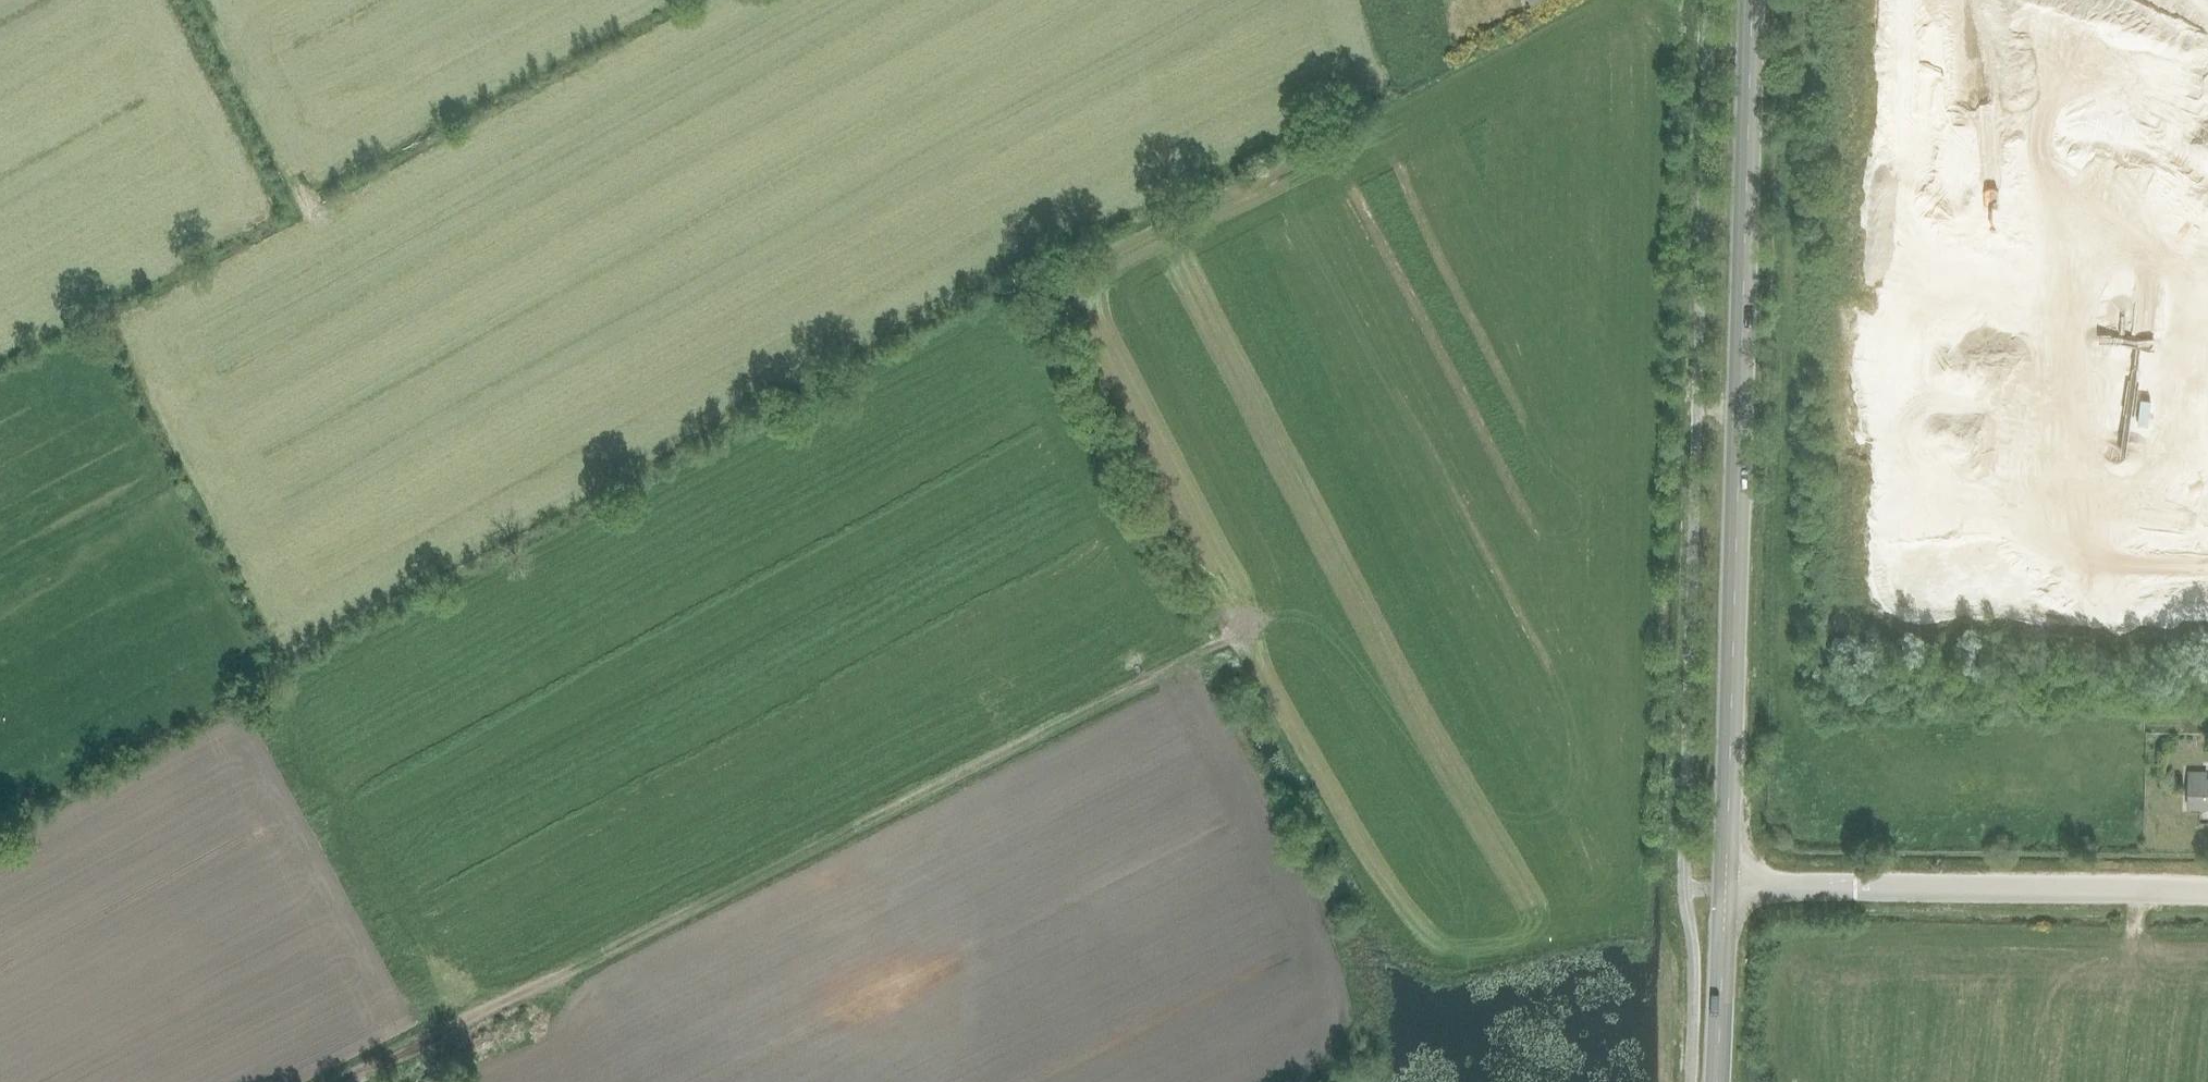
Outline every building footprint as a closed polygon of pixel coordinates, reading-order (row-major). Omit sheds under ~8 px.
[(1531,10),(1546,3),(1545,0),(1527,0),(1531,10)] [(2190,805),(2207,805),(2207,781),(2203,781),(2203,774),(2190,774),(2190,805)]
